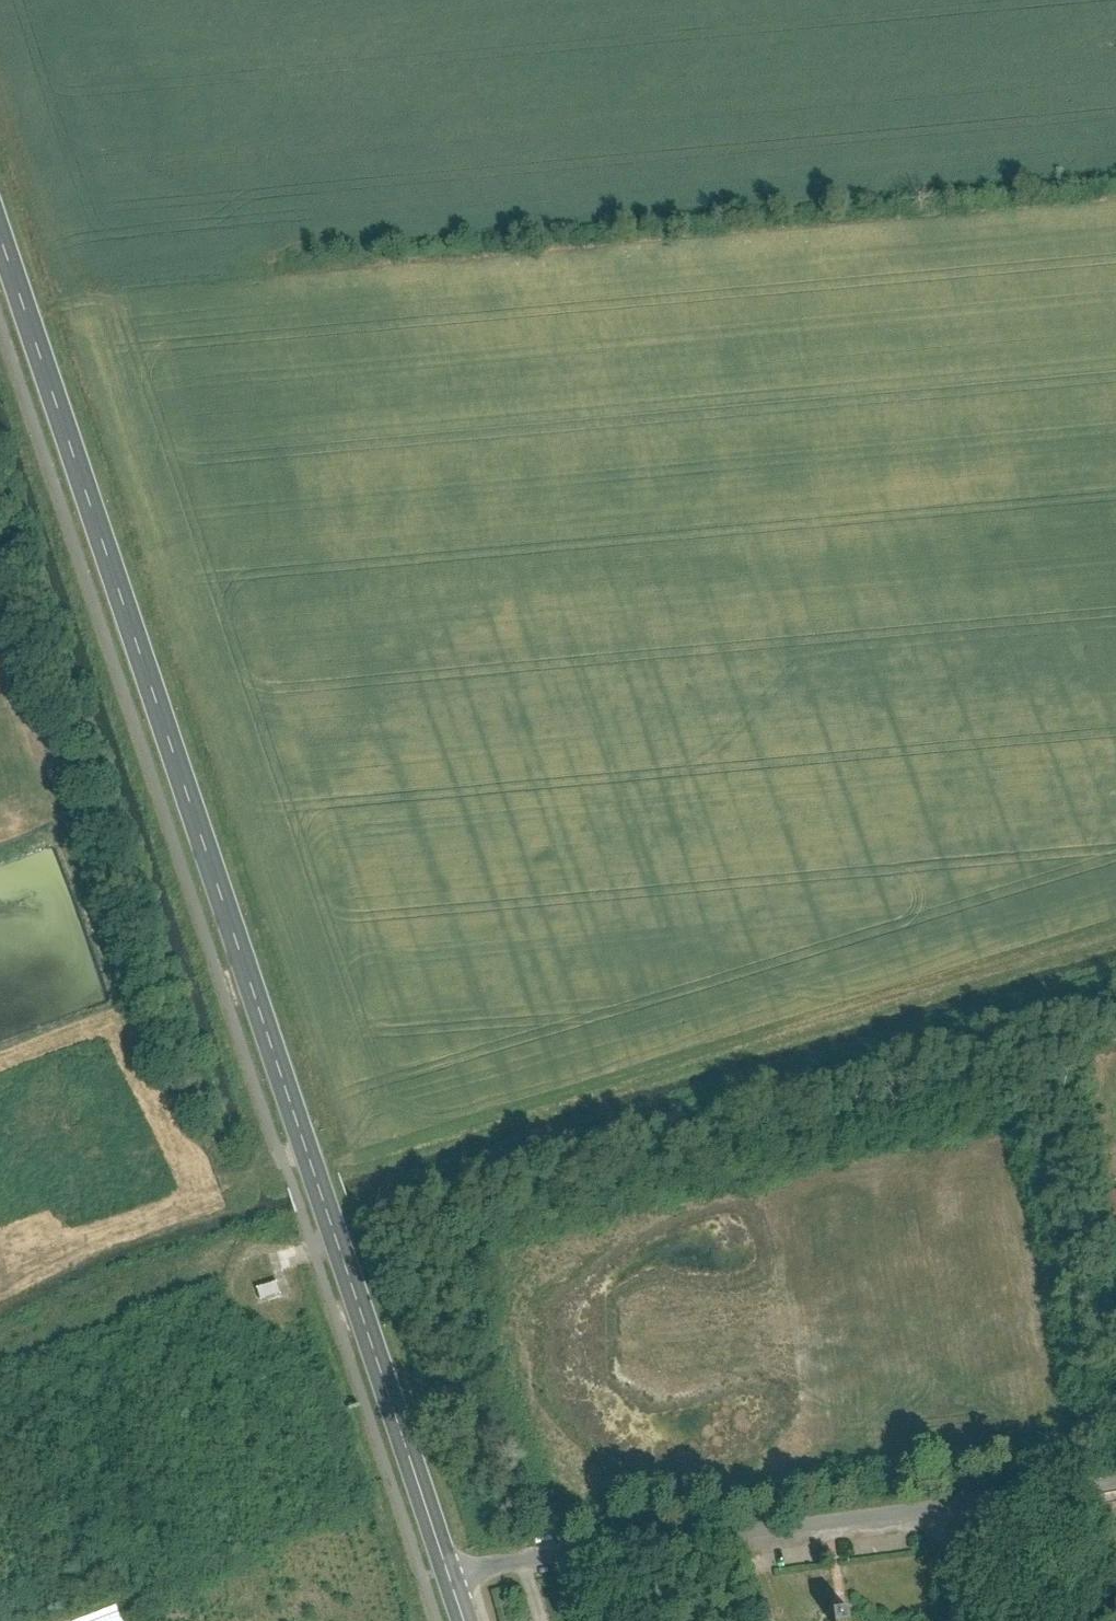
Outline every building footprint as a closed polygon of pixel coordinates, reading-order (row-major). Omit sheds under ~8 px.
[(123,1599),(64,1620),(132,1620),(123,1599)]
